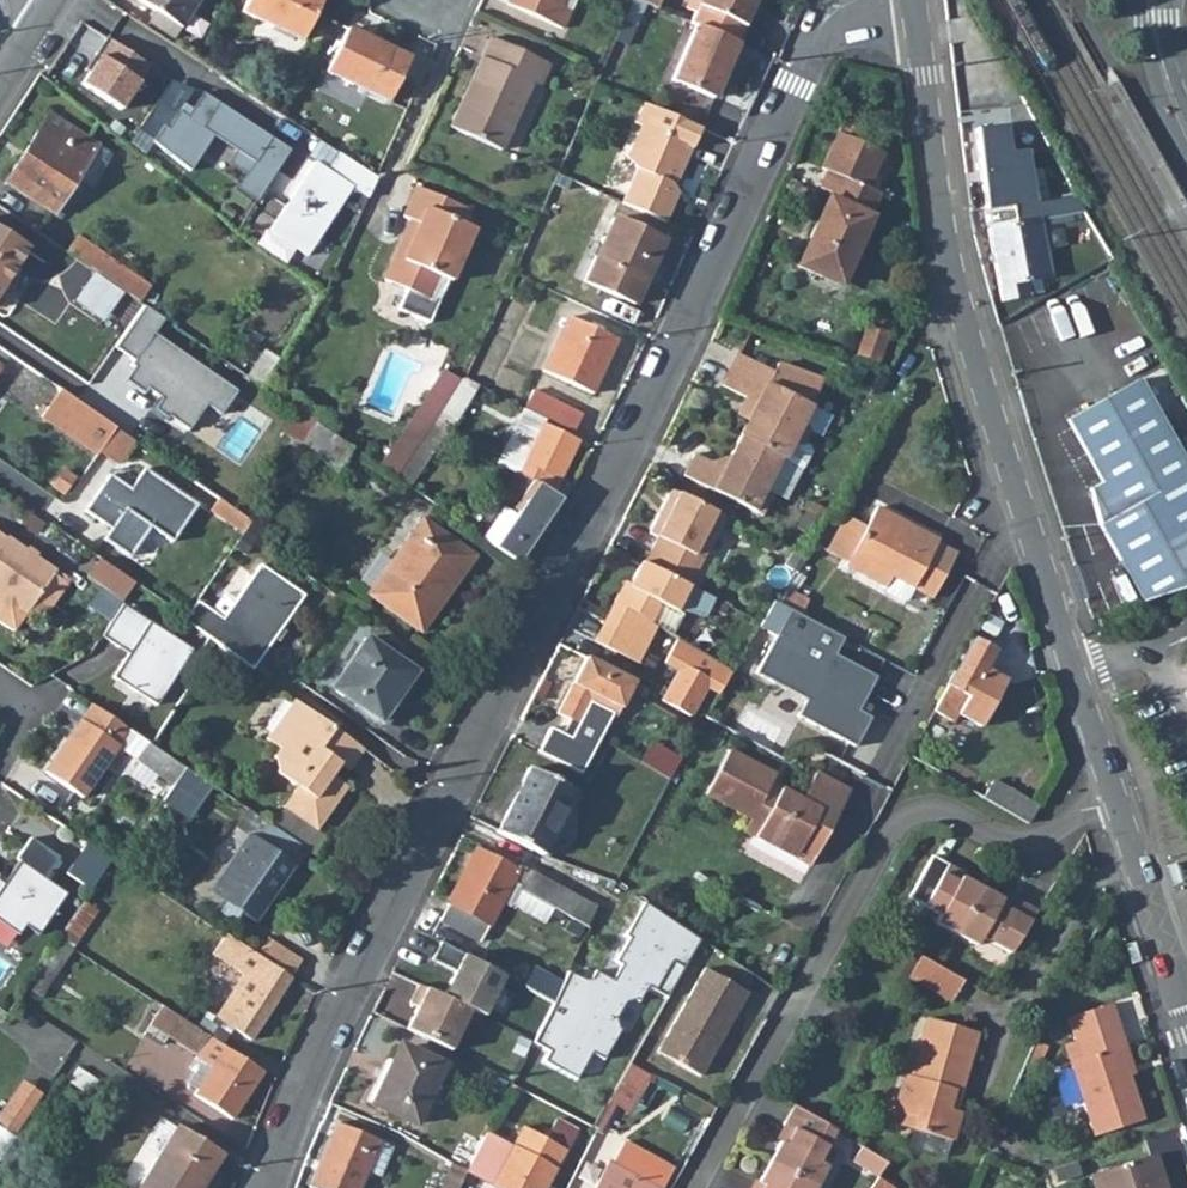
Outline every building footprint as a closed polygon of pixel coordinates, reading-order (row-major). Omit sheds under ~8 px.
[(198,0),(137,0),(160,15),(180,28),(198,0)] [(301,40),(321,0),(247,0),(241,11),(301,40)] [(505,4),(561,28),(569,10),(560,6),(563,0),(507,0),(505,4)] [(573,0),(563,0),(560,6),(569,10),(573,0)] [(637,0),(632,0),(614,41),(626,46),(645,3),(637,0)] [(645,3),(657,8),(661,0),(637,0),(645,3)] [(685,8),(694,12),(689,22),(694,25),(735,42),(754,0),(688,0),(685,8)] [(173,38),(180,28),(160,15),(154,25),(173,38)] [(736,43),(735,42),(694,25),(670,81),(711,100),(736,43)] [(387,102),(408,58),(346,28),(325,72),(387,102)] [(156,69),(106,36),(94,53),(98,56),(88,71),(81,83),(120,109),(138,82),(145,86),(156,69)] [(539,85),(548,64),(491,37),(450,126),(501,150),(531,82),(539,85)] [(98,56),(94,53),(84,69),(88,71),(98,56)] [(255,201),(289,149),(202,92),(186,116),(177,111),(166,128),(162,125),(152,141),(189,170),(212,135),(235,150),(227,163),(244,174),(235,188),(255,201)] [(680,172),(700,128),(642,103),(633,122),(639,125),(626,154),(635,170),(621,203),(665,223),(678,193),(674,186),(672,184),(677,172),(680,172)] [(52,214),(97,145),(49,113),(4,182),(52,214)] [(868,217),(879,193),(866,188),(883,153),(856,140),(862,128),(844,120),(828,154),(821,169),(828,172),(821,189),(832,194),(829,199),(827,198),(796,266),(839,286),(870,217),(868,217)] [(1003,156),(999,126),(976,129),(985,209),(1013,204),(1025,202),(1020,154),(1003,156)] [(375,177),(337,152),(326,170),(313,162),(268,231),(306,256),(351,188),(366,197),(375,177)] [(811,182),(816,170),(801,164),(786,195),(797,200),(805,180),(811,182)] [(674,186),(680,172),(677,172),(672,184),(674,186)] [(468,208),(416,186),(402,216),(410,220),(419,224),(411,241),(403,237),(384,280),(406,289),(397,309),(427,323),(448,280),(451,282),(474,228),(462,223),(468,208)] [(1039,280),(1049,278),(1039,219),(1085,212),(1074,194),(1025,202),(1013,204),(1016,223),(987,228),(1000,300),(1027,295),(1025,282),(1039,280)] [(633,304),(663,241),(611,217),(583,281),(633,304)] [(411,241),(419,224),(410,220),(403,237),(411,241)] [(28,247),(0,229),(0,289),(28,247)] [(137,301),(149,285),(76,235),(66,252),(137,301)] [(1027,295),(1041,292),(1039,280),(1025,282),(1027,295)] [(158,315),(143,304),(113,347),(132,360),(129,364),(133,366),(123,380),(143,394),(146,389),(160,398),(152,409),(165,418),(167,416),(187,429),(205,404),(220,414),(236,390),(153,333),(162,318),(158,315)] [(592,394),(617,339),(568,317),(543,371),(592,394)] [(267,374),(277,359),(264,350),(254,365),(267,374)] [(776,363),(772,371),(737,353),(721,386),(745,398),(742,402),(746,404),(739,417),(747,421),(739,437),(780,458),(802,469),(811,452),(809,445),(802,442),(807,431),(802,423),(823,380),(776,363)] [(260,385),(267,374),(254,365),(246,376),(260,385)] [(430,424),(458,380),(441,369),(414,414),(376,465),(394,477),(430,424)] [(478,384),(465,378),(458,380),(430,424),(445,434),(446,434),(478,384)] [(1186,586),(1186,465),(1139,379),(1068,419),(1103,481),(1089,488),(1100,524),(1143,601),(1186,586)] [(574,431),(582,413),(533,388),(524,406),(574,431)] [(98,452),(115,427),(60,389),(40,417),(96,455),(98,452)] [(739,417),(746,404),(742,402),(736,415),(739,417)] [(301,445),(315,423),(297,411),(282,432),(301,445)] [(552,494),(578,439),(533,417),(521,411),(496,462),(508,468),(514,471),(531,480),(552,494)] [(337,469),(351,448),(315,423),(301,445),(337,469)] [(408,487),(445,434),(430,424),(394,477),(408,487)] [(116,464),(133,439),(115,427),(98,452),(116,464)] [(764,490),(780,458),(739,437),(729,456),(723,468),(710,461),(694,453),(689,464),(725,480),(718,494),(761,515),(772,494),(764,490)] [(710,461),(723,468),(729,456),(710,461)] [(217,478),(222,470),(208,460),(203,467),(217,478)] [(718,494),(725,480),(689,464),(683,476),(718,494)] [(222,470),(217,478),(203,467),(193,481),(219,498),(226,503),(239,482),(222,470)] [(129,488),(109,474),(84,511),(102,524),(104,521),(112,526),(110,529),(103,539),(129,556),(149,527),(171,542),(196,505),(143,468),(129,488)] [(52,486),(63,494),(75,477),(64,470),(52,486)] [(552,494),(531,480),(514,471),(502,494),(516,502),(512,508),(517,512),(515,516),(502,507),(482,538),(517,562),(559,499),(552,494)] [(226,503),(236,510),(244,499),(243,498),(246,493),(242,490),(244,486),(239,482),(226,503)] [(688,586),(724,516),(671,490),(648,533),(656,537),(643,563),(688,586)] [(226,503),(219,498),(211,510),(243,532),(251,520),(236,510),(226,503)] [(251,520),(259,509),(244,499),(236,510),(251,520)] [(812,538),(827,513),(811,503),(795,528),(812,538)] [(903,531),(906,525),(876,509),(845,564),(907,597),(912,587),(932,598),(955,555),(936,544),(938,541),(918,531),(915,537),(903,531)] [(420,632),(475,557),(421,519),(367,594),(420,632)] [(112,526),(104,521),(102,524),(110,529),(112,526)] [(915,537),(918,531),(906,525),(903,531),(915,537)] [(55,570),(0,533),(0,621),(14,631),(26,613),(28,611),(40,620),(48,608),(65,584),(52,575),(55,570)] [(792,571),(801,555),(793,551),(784,566),(792,571)] [(121,600),(134,581),(100,558),(86,576),(100,585),(120,599),(121,600)] [(688,586),(643,563),(640,562),(629,584),(622,596),(617,594),(593,641),(638,664),(657,627),(651,624),(661,604),(675,611),(676,609),(704,616),(713,598),(688,586)] [(186,617),(183,621),(252,670),(305,597),(261,566),(233,604),(222,620),(211,612),(196,602),(186,617)] [(622,596),(629,584),(624,581),(617,594),(622,596)] [(120,599),(100,585),(92,597),(112,612),(120,599)] [(799,614),(807,601),(787,590),(780,604),(799,614)] [(223,597),(211,612),(222,620),(233,604),(223,597)] [(843,639),(789,610),(773,601),(761,622),(758,627),(775,637),(755,674),(805,700),(797,716),(855,747),(871,718),(866,715),(858,711),(862,703),(876,677),(834,655),(843,639)] [(192,649),(122,604),(101,636),(118,647),(123,639),(132,646),(127,654),(113,677),(156,705),(182,665),(192,649)] [(413,655),(416,651),(391,633),(387,638),(413,655)] [(379,722),(414,671),(365,637),(330,688),(379,722)] [(719,693),(732,671),(678,639),(664,662),(679,671),(661,700),(689,716),(706,686),(719,693)] [(983,669),(993,652),(971,641),(933,712),(952,722),(956,714),(980,727),(1004,681),(983,669)] [(182,665),(189,669),(199,654),(192,649),(182,665)] [(633,682),(585,657),(557,713),(568,719),(576,723),(569,737),(561,734),(549,728),(537,752),(579,771),(599,738),(612,715),(615,717),(633,682)] [(348,771),(363,750),(293,700),(265,738),(279,748),(274,756),(276,773),(297,787),(283,806),(317,829),(348,787),(332,776),(339,765),(348,771)] [(116,747),(129,729),(92,704),(45,771),(81,797),(116,747)] [(576,723),(568,719),(561,734),(569,737),(576,723)] [(135,760),(147,741),(129,729),(116,747),(135,760)] [(599,763),(609,744),(599,738),(588,757),(599,763)] [(188,819),(212,785),(147,741),(135,760),(172,785),(161,801),(188,819)] [(668,780),(680,759),(652,742),(639,762),(668,780)] [(728,751),(704,794),(750,818),(760,824),(753,837),(755,838),(807,867),(848,793),(815,774),(802,796),(800,801),(779,790),(775,796),(765,791),(771,780),(774,776),(728,751)] [(541,855),(574,790),(528,768),(496,832),(541,855)] [(800,801),(802,796),(771,780),(765,791),(775,796),(779,790),(800,801)] [(1027,824),(1037,807),(991,781),(981,798),(1027,824)] [(315,855),(327,837),(283,806),(270,825),(271,825),(300,845),(315,855)] [(753,837),(760,824),(750,818),(743,831),(753,837)] [(259,842),(288,862),(300,845),(271,825),(259,842)] [(254,922),(293,865),(288,862),(259,842),(247,834),(208,891),(225,902),(239,912),(254,922)] [(798,884),(807,867),(755,838),(746,856),(798,884)] [(91,888),(109,861),(80,841),(60,867),(91,888)] [(520,865),(518,869),(476,849),(438,920),(479,942),(500,901),(509,906),(511,904),(545,923),(553,908),(519,889),(530,870),(520,865)] [(941,874),(946,865),(930,856),(907,898),(939,915),(934,923),(955,935),(980,889),(959,877),(956,882),(941,874)] [(19,933),(25,923),(38,933),(66,891),(18,859),(4,880),(2,883),(0,882),(0,921),(19,933)] [(587,927),(596,907),(530,870),(519,889),(553,908),(587,927)] [(997,905),(1000,900),(980,889),(955,935),(975,946),(980,937),(1009,953),(1035,913),(1017,903),(1012,913),(997,905)] [(78,939),(97,910),(82,900),(63,929),(78,939)] [(699,939),(643,901),(624,936),(628,938),(614,962),(620,965),(612,980),(594,970),(589,979),(583,980),(567,972),(557,991),(552,1004),(549,1010),(542,1023),(532,1043),(547,1052),(542,1061),(574,1080),(589,1054),(602,1061),(619,1030),(617,1029),(614,1019),(623,1003),(634,1000),(638,1002),(646,987),(655,993),(672,964),(683,970),(699,939)] [(239,912),(225,902),(219,911),(233,921),(239,912)] [(72,948),(78,939),(63,929),(57,938),(72,948)] [(290,977),(255,954),(225,934),(214,949),(246,970),(215,1018),(249,1041),(290,977)] [(40,996),(72,948),(57,938),(24,986),(40,996)] [(290,977),(300,960),(266,938),(255,954),(290,977)] [(503,976),(440,941),(431,960),(454,971),(442,996),(469,1009),(483,1015),(503,976)] [(951,1001),(963,981),(919,955),(908,976),(951,1001)] [(683,970),(672,964),(655,993),(666,999),(683,970)] [(746,992),(703,968),(657,1052),(699,1076),(710,1057),(708,1055),(712,1048),(714,1049),(746,992)] [(552,1004),(557,991),(532,977),(525,988),(552,1004)] [(442,996),(419,984),(409,1003),(417,1006),(406,1029),(450,1050),(469,1009),(442,996)] [(195,1054),(207,1035),(154,1001),(150,1007),(157,1012),(142,1034),(159,1047),(166,1036),(195,1054)] [(1118,1048),(1124,1046),(1118,1028),(1110,1004),(1067,1018),(1074,1042),(1064,1045),(1093,1136),(1142,1120),(1127,1076),(1118,1048)] [(957,1092),(973,1032),(926,1019),(910,1076),(904,1075),(893,1112),(915,1118),(912,1130),(950,1141),(958,1111),(952,1110),(946,1108),(951,1091),(957,1092)] [(225,1048),(225,1047),(208,1036),(195,1057),(202,1061),(212,1067),(196,1090),(193,1094),(231,1119),(262,1072),(225,1048)] [(1035,1070),(1046,1047),(1036,1042),(1025,1065),(1035,1070)] [(1127,1076),(1133,1074),(1124,1046),(1118,1048),(1127,1076)] [(414,1124),(442,1064),(404,1047),(395,1065),(385,1087),(380,1085),(371,1104),(414,1124)] [(385,1087),(395,1065),(385,1060),(365,1101),(371,1104),(380,1085),(385,1087)] [(196,1090),(212,1067),(202,1061),(186,1084),(196,1090)] [(512,1081),(518,1070),(504,1063),(499,1074),(512,1081)] [(651,1076),(629,1064),(616,1087),(637,1099),(651,1076)] [(87,1093),(96,1080),(77,1068),(68,1081),(87,1093)] [(510,1084),(512,1081),(499,1074),(493,1086),(506,1093),(510,1084)] [(518,1099),(522,1091),(513,1086),(509,1094),(518,1099)] [(946,1108),(952,1110),(957,1092),(951,1091),(946,1108)] [(834,1130),(829,1127),(793,1105),(783,1124),(792,1129),(784,1144),(779,1142),(768,1163),(814,1187),(825,1166),(817,1162),(834,1130)] [(912,1130),(915,1118),(893,1112),(890,1124),(912,1130)] [(379,1141),(335,1123),(308,1187),(311,1187),(359,1187),(365,1172),(379,1141)] [(220,1153),(176,1125),(137,1187),(199,1187),(220,1153)] [(566,1149),(522,1125),(511,1147),(490,1185),(489,1187),(490,1187),(545,1187),(566,1149)] [(12,1140),(14,1137),(0,1128),(0,1157),(12,1140)] [(945,1157),(950,1141),(912,1130),(907,1147),(945,1157)] [(511,1147),(486,1134),(466,1170),(465,1172),(490,1185),(511,1147)] [(380,1178),(393,1147),(379,1141),(365,1172),(380,1178)] [(593,1187),(662,1187),(672,1169),(623,1143),(613,1163),(607,1160),(593,1187)] [(886,1163),(860,1147),(851,1162),(876,1178),(877,1177),(886,1163)] [(52,1182),(59,1171),(28,1151),(21,1162),(52,1182)] [(1153,1154),(1091,1175),(1096,1187),(1164,1187),(1153,1154)] [(466,1170),(452,1163),(441,1187),(458,1187),(465,1172),(466,1170)] [(814,1187),(768,1163),(757,1183),(762,1186),(761,1187),(814,1187)] [(1058,1170),(1061,1183),(1083,1176),(1080,1164),(1058,1170)] [(877,1177),(876,1178),(870,1187),(893,1187),(877,1177)]
